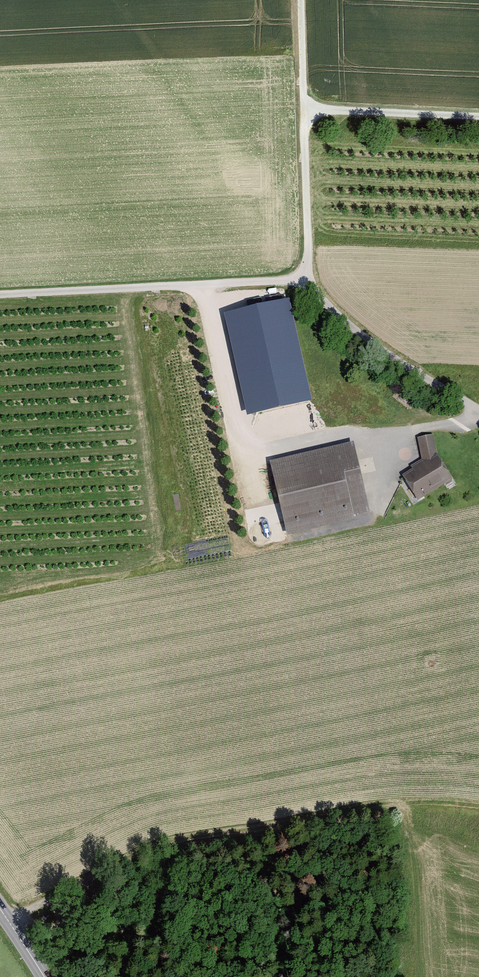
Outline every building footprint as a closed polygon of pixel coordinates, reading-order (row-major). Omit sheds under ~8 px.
[(294,304),(232,317),(252,410),(314,397),(294,304)] [(434,436),(419,439),(423,461),(404,473),(421,501),(454,480),(437,452),(434,436)] [(356,445),(273,463),(289,534),(372,515),(356,445)]
